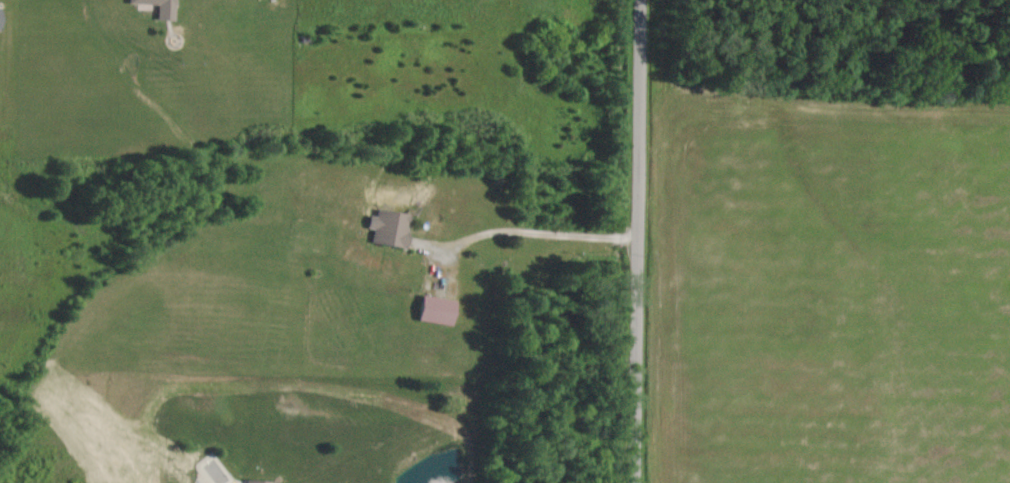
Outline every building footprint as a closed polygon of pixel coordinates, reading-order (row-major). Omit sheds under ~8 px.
[(133,4),(162,5),(161,20),(180,21),(180,0),(133,0),(133,4)] [(375,244),(410,249),(415,215),(381,210),(380,217),(373,216),(371,229),(377,230),(375,244)] [(460,301),(426,297),(424,322),(458,326),(460,301)]
